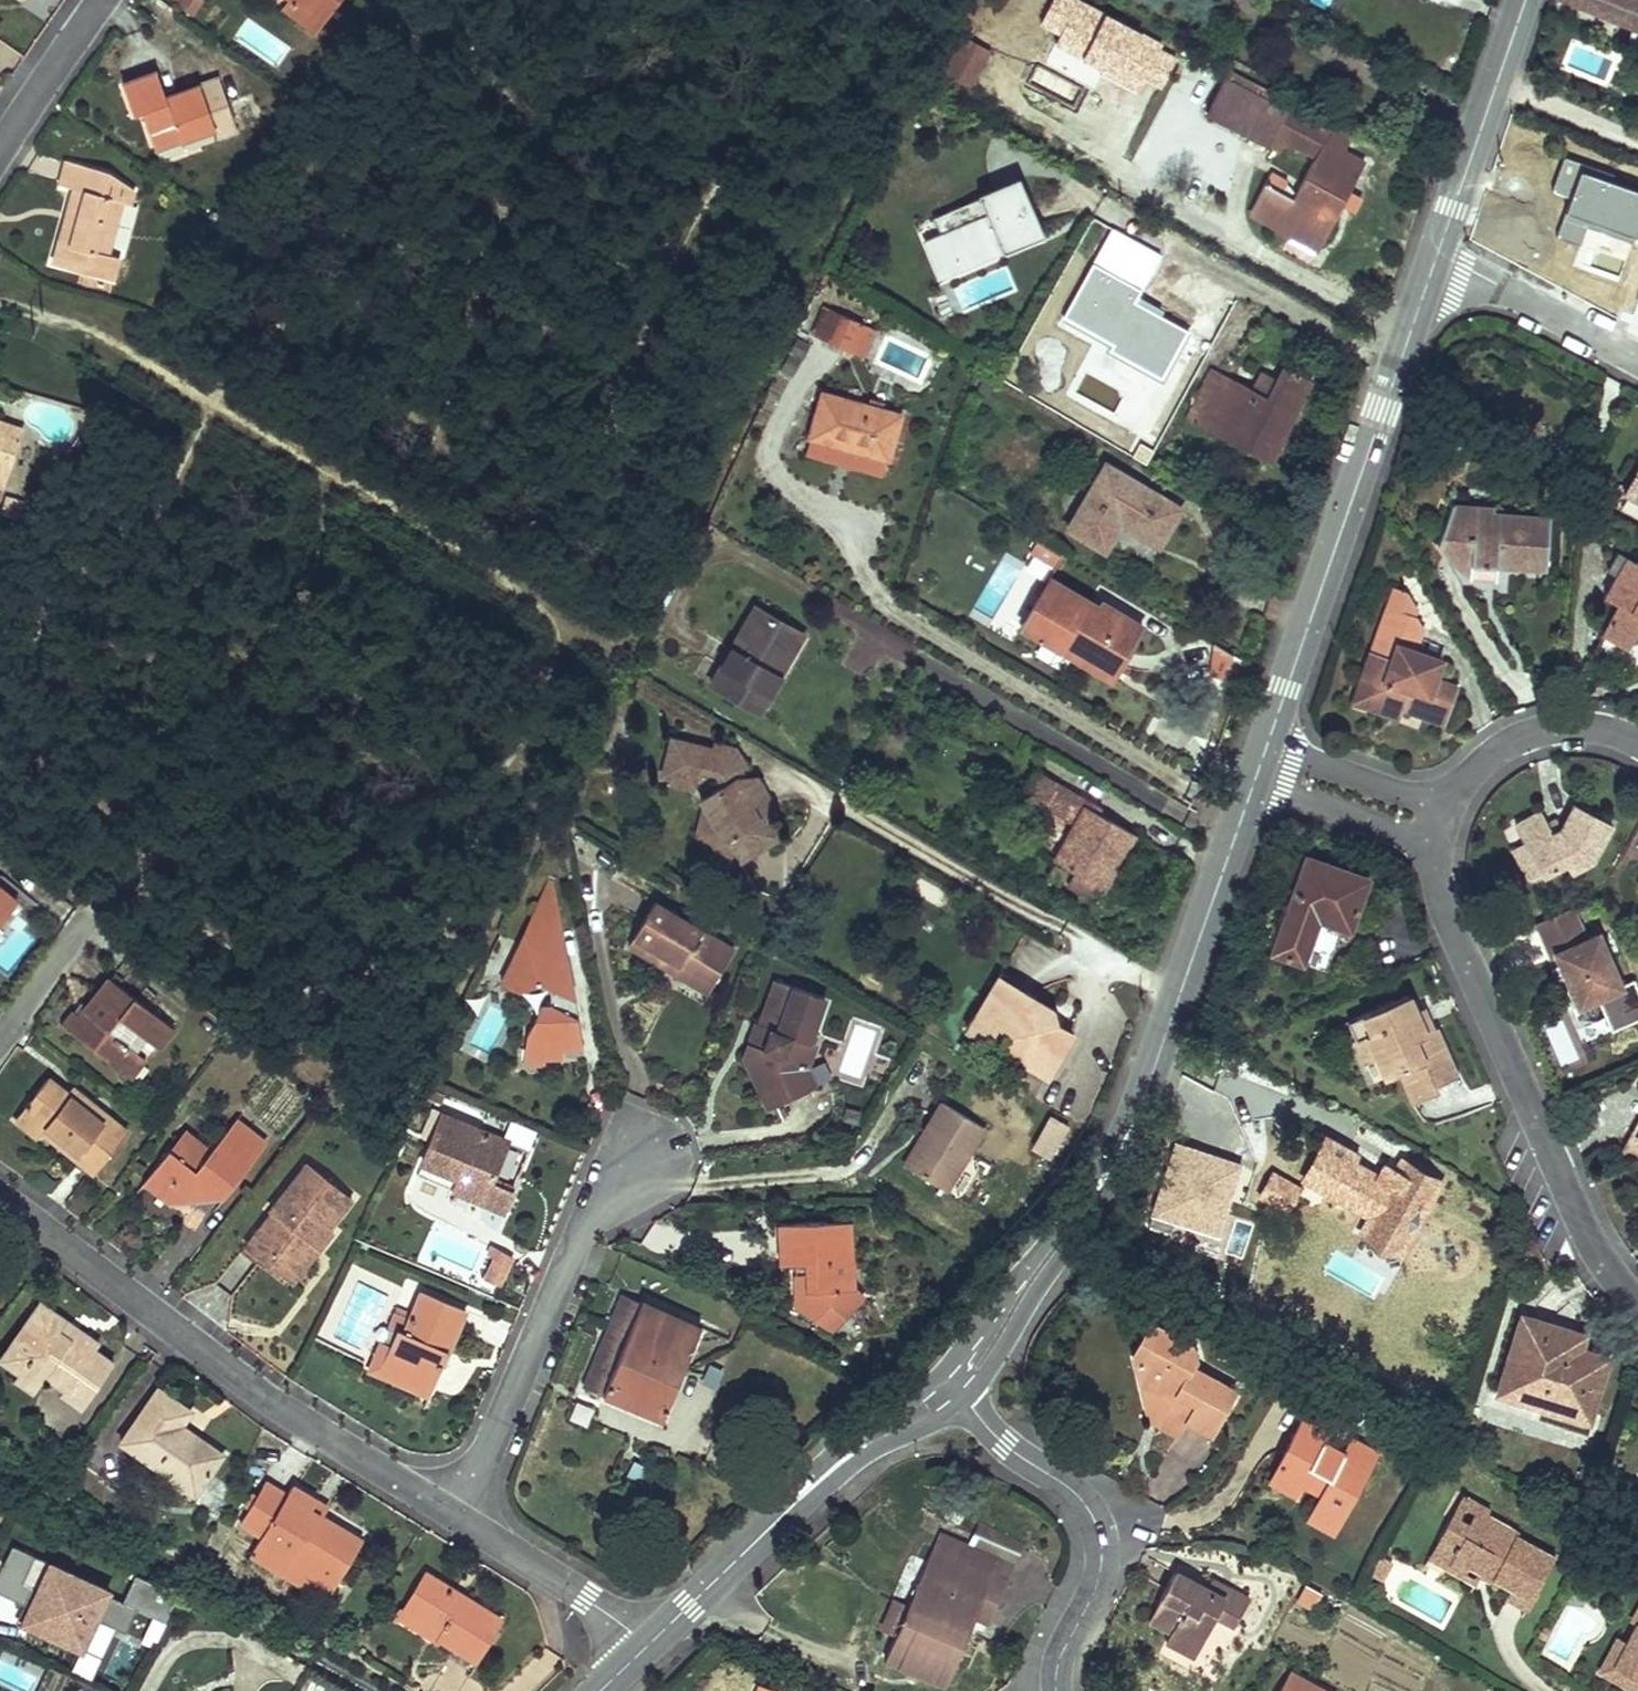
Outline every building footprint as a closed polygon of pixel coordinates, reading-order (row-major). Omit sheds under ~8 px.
[(195,18),(206,0),(205,0),(173,0),(171,3),(195,18)] [(315,32),(338,0),(290,0),(291,0),(285,9),(315,32)] [(1146,73),(1163,82),(1176,58),(1159,49),(1162,44),(1078,0),(1054,0),(1044,19),(1063,30),(1057,42),(1106,68),(1102,74),(1136,92),(1146,73)] [(1637,31),(1637,0),(1563,0),(1637,31)] [(961,36),(940,72),(970,89),(991,53),(961,36)] [(237,134),(218,77),(200,84),(188,88),(193,103),(180,108),(175,93),(166,96),(156,70),(122,83),(133,114),(142,111),(149,132),(154,149),(214,128),(219,140),(237,134)] [(1238,77),(1234,85),(1276,108),(1280,100),(1238,77)] [(1269,176),(1250,211),(1319,247),(1341,207),(1349,192),(1364,163),(1335,147),(1327,143),(1334,129),(1280,100),(1276,108),(1234,85),(1227,81),(1209,114),(1268,146),(1273,136),(1316,159),(1295,196),(1292,202),(1280,196),(1286,185),(1269,176)] [(188,88),(175,93),(180,108),(193,103),(188,88)] [(1334,129),(1327,143),(1335,147),(1342,134),(1334,129)] [(59,240),(53,263),(113,278),(119,257),(107,254),(121,202),(130,204),(134,189),(107,170),(66,159),(59,184),(72,188),(66,211),(77,213),(70,243),(59,240)] [(1571,196),(1557,236),(1577,243),(1584,224),(1637,243),(1637,191),(1561,164),(1552,190),(1571,196)] [(980,196),(988,214),(922,243),(939,283),(1005,254),(1004,250),(1043,233),(1020,179),(980,196)] [(1286,185),(1280,196),(1292,202),(1295,196),(1286,185)] [(1349,192),(1341,207),(1351,212),(1359,197),(1349,192)] [(66,211),(59,240),(70,243),(77,213),(66,211)] [(1188,332),(1134,302),(1160,256),(1112,229),(1063,316),(1114,345),(1110,352),(1161,381),(1188,332)] [(826,311),(815,337),(847,351),(858,325),(826,311)] [(858,325),(847,351),(863,358),(874,332),(858,325)] [(1253,389),(1213,369),(1188,419),(1269,461),(1310,381),(1286,369),(1279,383),(1260,374),(1253,389)] [(821,394),(809,436),(887,458),(899,416),(821,394)] [(17,438),(20,429),(0,422),(0,432),(17,438)] [(5,474),(17,438),(0,432),(0,473),(5,474)] [(809,436),(805,451),(882,473),(887,458),(809,436)] [(1178,511),(1106,468),(1069,528),(1103,548),(1118,522),(1121,517),(1130,522),(1127,527),(1157,545),(1178,511)] [(1624,494),(1637,502),(1637,468),(1624,494)] [(1496,566),(1545,570),(1549,518),(1491,513),(1491,507),(1453,503),(1438,545),(1444,558),(1472,559),(1471,579),(1485,580),(1487,565),(1496,566)] [(1121,517),(1118,522),(1127,527),(1130,522),(1121,517)] [(1617,553),(1607,573),(1615,577),(1628,584),(1637,566),(1637,564),(1617,553)] [(1496,566),(1487,565),(1485,580),(1496,580),(1496,566)] [(1601,635),(1627,649),(1635,634),(1637,629),(1637,566),(1628,584),(1615,577),(1604,599),(1617,606),(1601,635)] [(1098,609),(1049,580),(1021,627),(1110,680),(1141,626),(1101,603),(1098,609)] [(758,608),(712,685),(760,714),(782,678),(772,672),(796,631),(758,608)] [(1374,684),(1365,707),(1399,719),(1402,711),(1404,706),(1422,712),(1421,717),(1437,723),(1444,704),(1451,706),(1458,688),(1436,679),(1441,662),(1415,651),(1423,628),(1416,619),(1388,608),(1372,651),(1369,651),(1359,678),(1374,684)] [(796,631),(772,672),(782,678),(806,637),(796,631)] [(1374,684),(1359,678),(1351,702),(1365,707),(1374,684)] [(1444,704),(1437,723),(1444,725),(1451,706),(1444,704)] [(1404,706),(1402,711),(1421,717),(1422,712),(1404,706)] [(704,808),(739,863),(779,838),(768,820),(754,796),(763,790),(762,785),(760,782),(757,779),(754,779),(748,782),(740,771),(746,766),(734,748),(715,743),(713,749),(672,740),(663,775),(674,777),(672,784),(692,789),(697,769),(719,775),(727,787),(702,801),(704,808)] [(1036,770),(1022,795),(1050,811),(1064,786),(1036,770)] [(1104,808),(1064,786),(1050,811),(1074,825),(1054,861),(1075,872),(1068,883),(1094,902),(1101,889),(1104,890),(1135,835),(1099,815),(1104,808)] [(763,790),(754,796),(768,820),(775,809),(763,790)] [(1593,863),(1612,825),(1574,805),(1561,830),(1553,835),(1547,824),(1541,812),(1515,826),(1524,843),(1541,875),(1544,879),(1567,867),(1571,874),(1593,863)] [(711,841),(728,869),(739,863),(704,808),(696,837),(711,841)] [(1556,819),(1547,824),(1553,835),(1561,830),(1556,819)] [(1541,875),(1524,843),(1510,851),(1528,882),(1541,875)] [(1367,881),(1307,859),(1274,953),(1301,963),(1316,918),(1327,922),(1349,930),(1367,881)] [(563,1049),(583,1048),(578,1019),(566,1015),(565,1001),(575,1001),(553,882),(549,881),(501,984),(517,992),(538,983),(550,989),(551,1006),(538,1007),(525,1036),(522,1064),(543,1065),(544,1059),(564,1059),(563,1049)] [(11,903),(0,894),(0,917),(11,903)] [(730,950),(654,905),(630,946),(665,968),(670,959),(711,983),(730,950)] [(1537,923),(1552,958),(1558,955),(1562,964),(1570,983),(1564,986),(1575,1015),(1599,1004),(1611,1033),(1637,1021),(1637,991),(1634,981),(1618,987),(1597,938),(1587,942),(1572,908),(1537,923)] [(1327,922),(1316,918),(1301,963),(1312,966),(1327,922)] [(670,959),(665,968),(706,991),(711,983),(670,959)] [(1562,964),(1550,969),(1576,1029),(1581,1027),(1575,1015),(1564,986),(1570,983),(1562,964)] [(1013,978),(1002,971),(965,1031),(985,1043),(995,1027),(1011,1037),(1002,1051),(1016,1060),(1026,1067),(1037,1074),(1045,1079),(1073,1036),(1054,1025),(1051,1009),(1036,1000),(1009,984),(1013,978)] [(172,1028),(109,977),(83,1011),(90,1016),(85,1023),(78,1017),(73,1013),(62,1027),(120,1071),(133,1053),(143,1040),(157,1050),(172,1028)] [(1040,994),(1013,978),(1009,984),(1036,1000),(1040,994)] [(807,1046),(824,998),(775,982),(759,1026),(767,1029),(764,1040),(758,1038),(754,1044),(750,1043),(744,1058),(761,1093),(783,1083),(790,1098),(814,1087),(806,1069),(813,1049),(807,1046)] [(1413,1013),(1407,998),(1363,1017),(1371,1035),(1355,1042),(1364,1062),(1375,1058),(1384,1079),(1399,1072),(1413,1103),(1436,1093),(1433,1087),(1457,1076),(1435,1028),(1432,1029),(1422,1034),(1413,1013)] [(566,1015),(578,1019),(575,1001),(565,1001),(566,1015)] [(83,1011),(78,1017),(85,1023),(90,1016),(83,1011)] [(1371,1035),(1363,1017),(1348,1024),(1355,1042),(1371,1035)] [(759,1026),(756,1025),(750,1043),(754,1044),(758,1038),(764,1040),(767,1029),(759,1026)] [(144,1061),(133,1053),(120,1071),(130,1079),(144,1061)] [(42,1131),(95,1173),(125,1133),(105,1117),(100,1124),(79,1107),(65,1097),(45,1080),(15,1119),(38,1137),(42,1131)] [(783,1083),(761,1093),(768,1108),(790,1098),(783,1083)] [(72,1088),(65,1097),(79,1107),(85,1100),(72,1088)] [(85,1100),(79,1107),(100,1124),(105,1117),(85,1100)] [(912,1170),(945,1190),(984,1127),(944,1102),(925,1131),(933,1136),(912,1170)] [(492,1182),(508,1142),(442,1114),(422,1164),(458,1179),(453,1191),(505,1212),(514,1191),(492,1182)] [(1047,1117),(1029,1152),(1049,1162),(1067,1127),(1047,1117)] [(237,1118),(233,1123),(263,1147),(267,1142),(237,1118)] [(170,1149),(142,1184),(167,1204),(179,1188),(187,1186),(199,1202),(216,1182),(237,1180),(263,1147),(233,1123),(212,1150),(197,1138),(180,1158),(170,1149)] [(186,1129),(170,1149),(180,1158),(197,1138),(186,1129)] [(925,1131),(904,1165),(912,1170),(933,1136),(925,1131)] [(1218,1232),(1241,1164),(1176,1142),(1148,1227),(1173,1235),(1179,1219),(1218,1232)] [(1380,1181),(1323,1150),(1307,1179),(1375,1216),(1366,1232),(1401,1252),(1439,1183),(1434,1180),(1413,1169),(1408,1179),(1398,1173),(1388,1167),(1380,1181)] [(1421,1155),(1413,1169),(1434,1180),(1441,1166),(1421,1155)] [(328,1196),(336,1186),(306,1162),(270,1208),(274,1211),(253,1238),(286,1264),(305,1240),(317,1249),(332,1230),(326,1226),(342,1206),(328,1196)] [(422,1164),(417,1176),(453,1191),(458,1179),(422,1164)] [(1413,1169),(1404,1164),(1398,1173),(1408,1179),(1413,1169)] [(1302,1189),(1274,1172),(1261,1195),(1289,1211),(1302,1189)] [(216,1182),(199,1202),(221,1200),(237,1180),(216,1182)] [(179,1188),(167,1204),(199,1202),(187,1186),(179,1188)] [(336,1186),(328,1196),(342,1206),(350,1196),(336,1186)] [(850,1261),(847,1221),(777,1226),(778,1244),(785,1243),(786,1264),(805,1262),(806,1273),(794,1273),(795,1307),(815,1305),(813,1320),(832,1330),(863,1296),(854,1288),(852,1260),(850,1261)] [(286,1264),(253,1238),(245,1247),(262,1260),(291,1283),(317,1249),(305,1240),(286,1264)] [(245,1247),(240,1255),(256,1267),(262,1260),(245,1247)] [(477,1282),(499,1292),(513,1257),(490,1248),(477,1282)] [(447,1352),(465,1310),(422,1291),(408,1322),(393,1315),(387,1327),(396,1331),(389,1347),(381,1366),(404,1375),(400,1383),(429,1395),(441,1366),(435,1363),(441,1349),(447,1352)] [(622,1296),(601,1344),(620,1353),(641,1304),(622,1296)] [(77,1330),(41,1304),(34,1314),(69,1340),(74,1334),(77,1330)] [(582,1387),(660,1421),(700,1329),(641,1304),(620,1353),(613,1369),(594,1361),(582,1387)] [(47,1376),(85,1404),(114,1363),(74,1334),(69,1340),(34,1314),(6,1353),(23,1366),(21,1369),(41,1384),(47,1376)] [(1550,1327),(1525,1320),(1504,1392),(1588,1418),(1605,1360),(1576,1351),(1546,1342),(1550,1327)] [(1175,1346),(1180,1337),(1152,1323),(1133,1356),(1137,1367),(1154,1335),(1175,1346)] [(1580,1336),(1550,1327),(1546,1342),(1576,1351),(1580,1336)] [(1187,1421),(1212,1434),(1234,1391),(1193,1369),(1197,1362),(1193,1344),(1180,1337),(1175,1346),(1154,1335),(1137,1367),(1140,1388),(1155,1394),(1163,1392),(1172,1399),(1165,1416),(1184,1427),(1187,1421)] [(381,1343),(369,1369),(400,1383),(404,1375),(381,1366),(389,1347),(381,1343)] [(601,1344),(594,1361),(613,1369),(620,1353),(601,1344)] [(441,1349),(435,1363),(441,1366),(447,1352),(441,1349)] [(34,1393),(41,1384),(21,1369),(23,1366),(6,1353),(0,1361),(0,1362),(16,1374),(13,1379),(34,1393)] [(1155,1394),(1140,1388),(1148,1420),(1178,1435),(1184,1427),(1165,1416),(1172,1399),(1163,1392),(1155,1394)] [(160,1390),(121,1442),(194,1495),(222,1456),(197,1438),(193,1443),(177,1431),(181,1426),(191,1412),(160,1390)] [(568,1421),(585,1428),(591,1411),(575,1404),(568,1421)] [(1331,1429),(1307,1416),(1271,1480),(1295,1494),(1301,1483),(1310,1468),(1331,1480),(1322,1495),(1309,1518),(1334,1532),(1377,1456),(1352,1442),(1344,1455),(1323,1443),(1331,1429)] [(181,1426),(177,1431),(193,1443),(197,1438),(181,1426)] [(1331,1480),(1310,1468),(1301,1483),(1322,1495),(1331,1480)] [(288,1495),(265,1481),(241,1520),(263,1534),(259,1541),(292,1561),(297,1554),(339,1579),(363,1540),(322,1515),(311,1509),(317,1499),(294,1485),(288,1495)] [(1463,1496),(1451,1520),(1468,1529),(1478,1511),(1489,1516),(1491,1512),(1463,1496)] [(317,1499),(311,1509),(322,1515),(327,1505),(317,1499)] [(1468,1529),(1451,1520),(1437,1545),(1455,1554),(1449,1565),(1464,1574),(1468,1567),(1481,1574),(1485,1567),(1496,1574),(1492,1581),(1511,1590),(1530,1601),(1554,1557),(1518,1538),(1520,1533),(1489,1516),(1478,1511),(1468,1529)] [(20,1524),(14,1537),(25,1542),(32,1529),(20,1524)] [(1023,1545),(978,1525),(969,1546),(1014,1566),(1023,1545)] [(993,1578),(1000,1562),(940,1535),(908,1608),(897,1603),(885,1629),(897,1634),(885,1661),(946,1687),(977,1616),(993,1578)] [(259,1541),(252,1553),(285,1574),(292,1561),(259,1541)] [(1455,1554),(1437,1545),(1428,1562),(1474,1587),(1481,1574),(1468,1567),(1464,1574),(1449,1565),(1455,1554)] [(1386,1566),(1377,1561),(1369,1575),(1378,1581),(1386,1566)] [(81,1650),(108,1593),(50,1565),(38,1591),(46,1595),(34,1620),(50,1628),(47,1635),(81,1650)] [(1492,1581),(1496,1574),(1485,1567),(1481,1574),(1492,1581)] [(1209,1591),(1176,1573),(1151,1618),(1173,1630),(1167,1641),(1195,1656),(1216,1617),(1235,1627),(1249,1601),(1230,1591),(1225,1600),(1209,1591)] [(440,1637),(477,1659),(501,1620),(427,1574),(406,1609),(443,1632),(440,1637)] [(177,1596),(136,1576),(124,1603),(165,1622),(177,1596)] [(1005,1583),(993,1578),(977,1616),(988,1621),(1005,1583)] [(1230,1591),(1214,1582),(1209,1591),(1225,1600),(1230,1591)] [(1530,1601),(1511,1590),(1505,1601),(1525,1612),(1530,1601)] [(46,1595),(38,1591),(23,1623),(47,1635),(50,1628),(34,1620),(46,1595)] [(128,1632),(135,1610),(120,1605),(112,1626),(128,1632)] [(443,1632),(406,1609),(401,1617),(438,1640),(440,1637),(443,1632)] [(162,1629),(146,1621),(140,1634),(157,1642),(162,1629)] [(1626,1646),(1615,1667),(1637,1679),(1637,1626),(1626,1646)] [(1626,1646),(1617,1640),(1600,1670),(1635,1690),(1637,1686),(1637,1679),(1615,1667),(1626,1646)] [(1293,1674),(1283,1690),(1322,1690),(1293,1674)]
